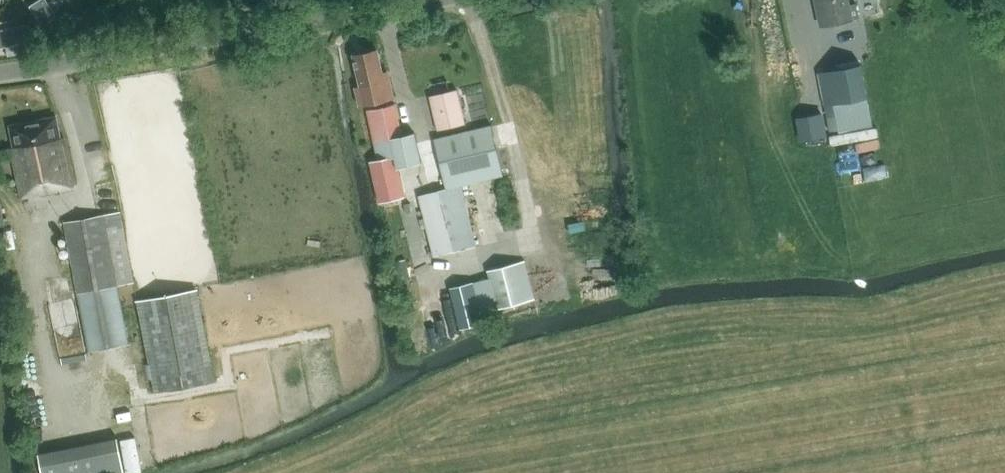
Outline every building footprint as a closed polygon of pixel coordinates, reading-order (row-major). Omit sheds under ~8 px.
[(847,0),(815,0),(821,26),(851,20),(850,18),(856,16),(854,7),(849,8),(847,0)] [(382,77),(377,50),(353,54),(359,87),(354,88),(357,105),(393,98),(389,76),(382,77)] [(868,97),(861,64),(817,72),(824,104),(840,101),(844,122),(868,117),(864,98),(868,97)] [(438,131),(465,124),(457,89),(430,95),(438,131)] [(401,134),(395,103),(367,109),(378,160),(370,161),(378,203),(403,197),(397,169),(421,164),(415,132),(401,134)] [(823,111),(796,116),(800,139),(827,134),(823,111)] [(10,126),(14,147),(11,147),(21,198),(57,191),(56,189),(73,186),(64,137),(60,138),(55,117),(10,126)] [(877,131),(876,121),(828,129),(830,139),(877,131)] [(434,139),(446,189),(458,186),(504,175),(492,125),(434,139)] [(97,215),(64,222),(89,352),(129,344),(117,285),(133,282),(119,211),(121,211),(114,180),(94,183),(97,203),(95,204),(97,215)] [(473,247),(458,186),(446,189),(419,195),(433,257),(473,247)] [(488,270),(498,309),(534,299),(525,260),(488,270)] [(451,288),(461,328),(480,323),(470,283),(451,288)] [(226,295),(166,307),(183,397),(244,385),(226,295)] [(38,454),(42,472),(103,472),(97,442),(38,454)]
